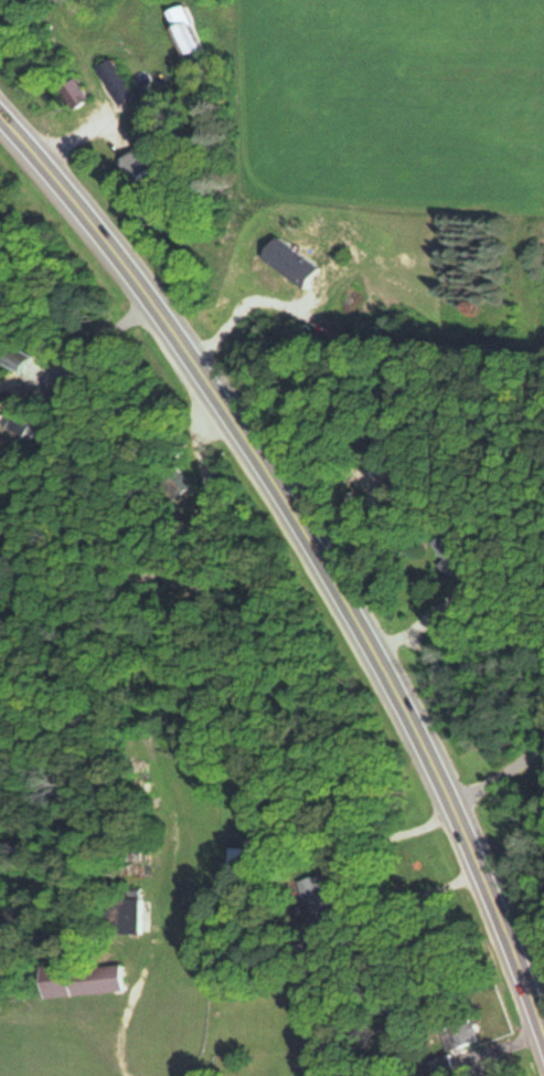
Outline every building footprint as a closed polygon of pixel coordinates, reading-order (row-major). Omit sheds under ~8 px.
[(195,50),(183,3),(164,8),(177,55),(195,50)] [(95,66),(114,106),(131,98),(111,58),(95,66)] [(87,96),(70,77),(55,91),(72,110),(87,96)] [(37,419),(8,402),(0,414),(0,425),(24,440),(37,419)] [(186,485),(178,471),(170,476),(177,490),(186,485)] [(149,799),(142,785),(133,791),(140,804),(149,799)] [(249,848),(226,848),(226,872),(249,872),(249,848)] [(301,876),(301,917),(323,917),(323,876),(301,876)] [(137,897),(106,897),(106,932),(137,932),(137,897)] [(38,969),(39,996),(119,992),(118,965),(38,969)] [(449,1065),(440,1055),(430,1064),(439,1073),(449,1065)]
